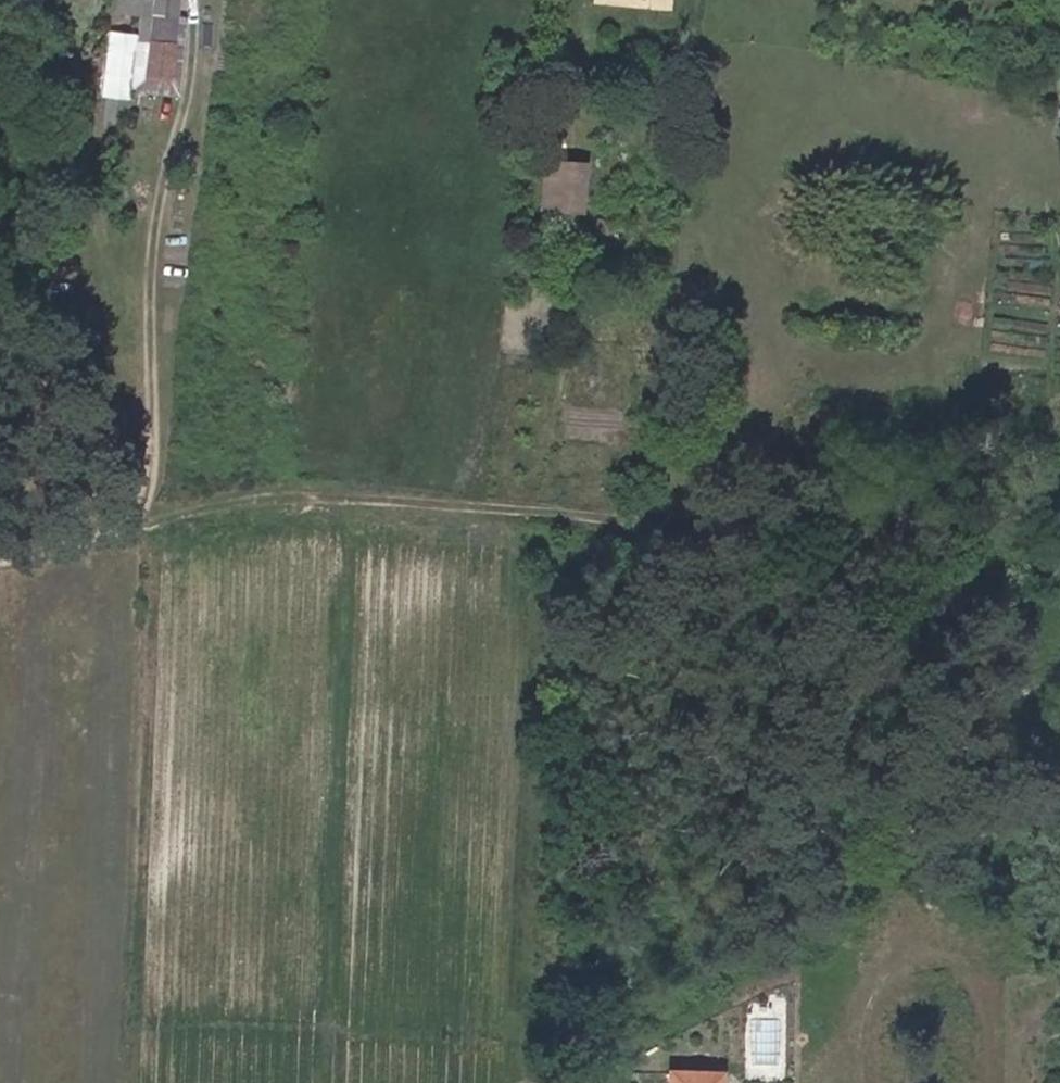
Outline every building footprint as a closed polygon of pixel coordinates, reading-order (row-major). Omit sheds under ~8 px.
[(170,0),(118,0),(117,13),(143,15),(141,41),(134,41),(131,87),(177,91),(182,18),(173,18),(168,79),(149,78),(154,15),(173,16),(174,0),(170,0)] [(173,18),(173,16),(154,15),(149,78),(168,79),(173,18)] [(577,209),(581,166),(548,164),(544,206),(577,209)] [(561,244),(574,245),(574,236),(562,235),(561,244)] [(669,1082),(719,1082),(720,1074),(670,1073),(669,1082)]
